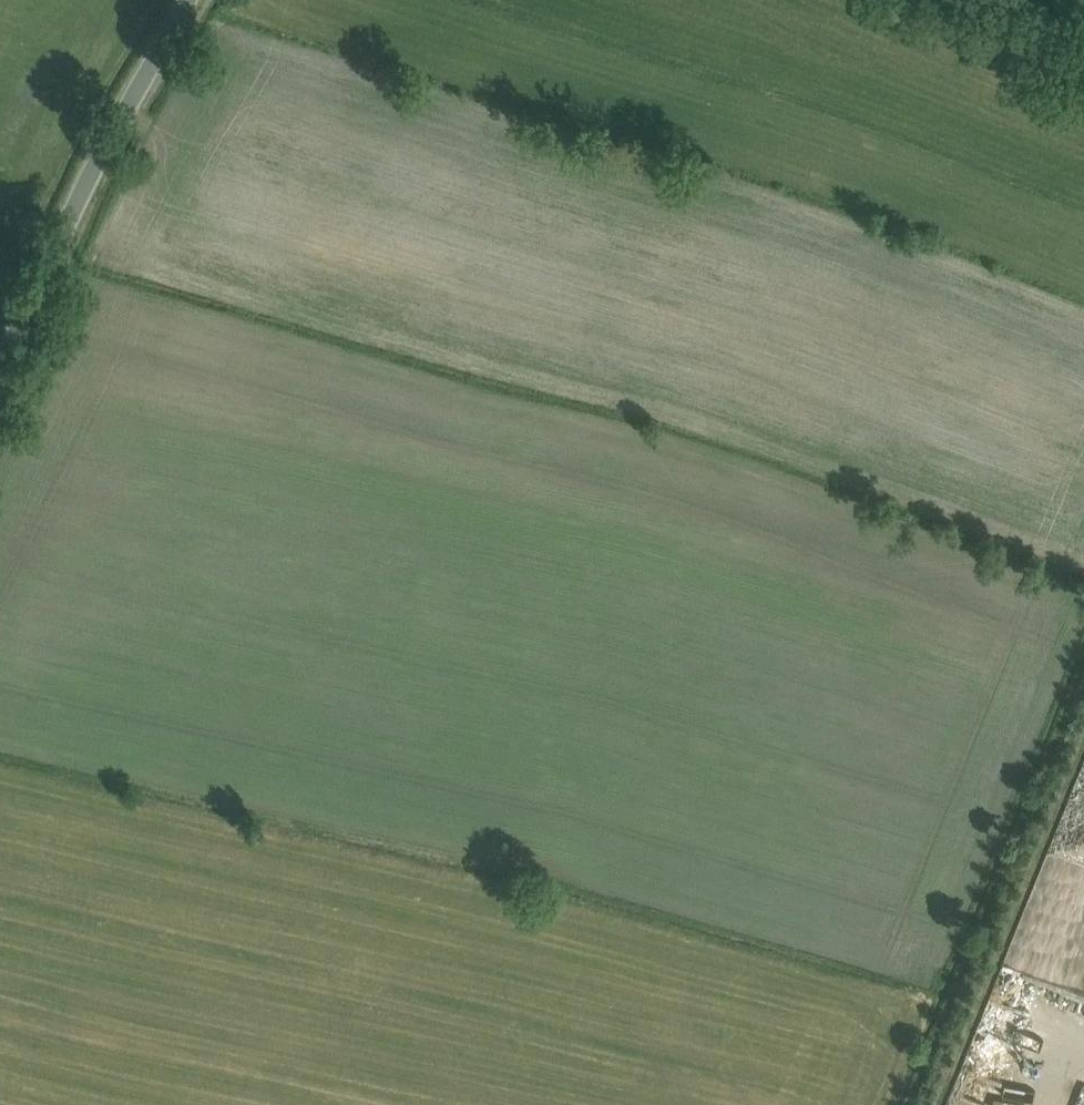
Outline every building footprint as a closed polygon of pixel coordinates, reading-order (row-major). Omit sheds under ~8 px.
[(1006,1037),(1021,1042),(1031,1011),(1011,1005),(1010,1009),(986,1002),(978,1028),(996,1033),(991,1047),(967,1040),(964,1049),(1000,1059),(1006,1037)] [(1083,1066),(1083,1054),(1073,1054),(1073,1066),(1083,1066)] [(963,1077),(989,1079),(989,1066),(963,1065),(963,1077)] [(951,1104),(960,1085),(950,1081),(941,1101),(951,1104)]
